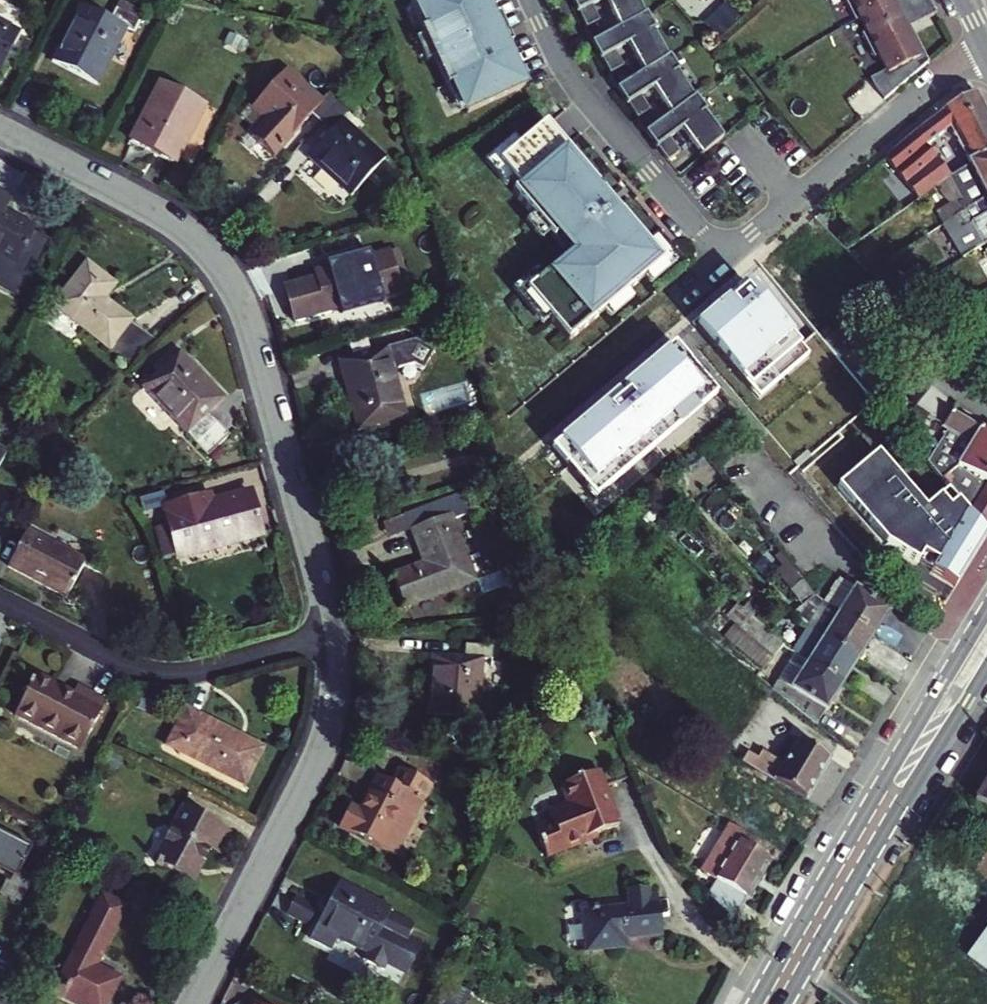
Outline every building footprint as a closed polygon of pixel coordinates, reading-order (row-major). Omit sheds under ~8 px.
[(423,25),(416,28),(419,35),(438,79),(441,85),(448,83),(460,112),(519,86),(504,49),(496,53),(478,12),(486,9),(482,0),(412,0),(423,25)] [(584,26),(598,20),(591,4),(601,0),(572,0),(584,26)] [(619,28),(644,15),(637,2),(636,0),(605,0),(619,28)] [(855,19),(859,16),(865,29),(861,31),(873,55),(878,53),(887,71),(873,80),(875,85),(885,98),(928,61),(914,34),(908,36),(904,28),(910,25),(935,12),(929,0),(845,0),(855,19)] [(117,7),(110,19),(81,4),(52,61),(96,84),(126,27),(134,32),(140,19),(117,7)] [(619,28),(592,43),(608,74),(622,67),(614,52),(626,45),(643,72),(667,57),(659,42),(651,29),(644,15),(619,28)] [(0,23),(0,68),(18,32),(0,23)] [(910,25),(904,28),(908,36),(914,34),(910,25)] [(438,79),(419,35),(413,38),(432,81),(438,79)] [(643,72),(617,89),(637,118),(649,110),(639,96),(651,87),(670,115),(694,98),(687,87),(676,71),(667,57),(643,72)] [(321,100),(286,68),(251,106),(265,120),(250,137),(270,155),(310,112),(321,122),(339,101),(329,92),(321,100)] [(339,101),(321,122),(331,131),(308,156),(350,196),(385,157),(342,118),(371,87),(360,78),(339,101)] [(152,153),(183,93),(160,81),(129,140),(152,153)] [(949,176),(924,146),(950,126),(969,161),(986,151),(986,115),(974,90),(940,110),(941,111),(915,130),(883,157),(911,191),(917,199),(936,186),(949,176)] [(204,104),(183,93),(152,153),(173,163),(204,104)] [(671,115),(646,133),(667,162),(679,153),(669,139),(681,130),(701,156),(723,137),(711,123),(700,107),(694,98),(671,115)] [(599,194),(539,123),(492,163),(512,187),(506,192),(547,240),(552,235),(567,252),(561,257),(520,292),(563,343),(656,261),(613,211),(606,217),(592,200),(599,194)] [(986,199),(986,151),(969,161),(970,163),(956,172),(953,174),(949,176),(962,200),(948,208),(936,215),(942,225),(955,216),(973,207),(986,199)] [(949,176),(936,186),(948,208),(962,200),(949,176)] [(37,257),(25,251),(36,229),(5,213),(12,200),(0,194),(0,260),(14,267),(11,274),(25,281),(37,257)] [(613,211),(599,194),(592,200),(606,217),(613,211)] [(984,245),(986,243),(986,199),(973,207),(955,216),(942,225),(961,259),(983,246),(984,245)] [(552,235),(547,240),(561,257),(567,252),(552,235)] [(315,277),(284,285),(293,321),(342,308),(345,319),(370,311),(367,300),(399,291),(387,250),(356,259),(357,262),(348,264),(347,261),(313,271),(315,277)] [(114,285),(87,264),(54,305),(133,368),(158,344),(103,299),(114,285)] [(746,283),(695,326),(758,398),(808,355),(746,283)] [(416,340),(351,358),(355,370),(343,374),(358,429),(405,416),(394,374),(400,369),(414,365),(424,371),(435,352),(416,340)] [(672,346),(550,449),(594,500),(716,397),(672,346)] [(858,352),(852,346),(839,358),(844,364),(858,352)] [(224,399),(180,353),(144,387),(209,455),(229,436),(218,424),(217,426),(207,415),(224,399)] [(339,361),(343,374),(355,370),(351,358),(339,361)] [(928,464),(949,488),(986,533),(986,434),(952,412),(943,428),(948,432),(928,464)] [(955,584),(986,533),(949,488),(925,508),(878,452),(838,486),(886,542),(955,584)] [(392,574),(404,607),(474,580),(449,514),(465,508),(459,492),(405,513),(411,528),(424,562),(392,574)] [(172,533),(179,558),(260,536),(249,495),(226,501),(226,503),(210,507),(207,498),(165,510),(172,533)] [(85,561),(27,532),(9,567),(67,597),(85,561)] [(152,539),(159,563),(179,558),(172,533),(152,539)] [(788,563),(776,572),(802,605),(815,596),(788,563)] [(840,576),(823,602),(873,634),(889,609),(840,576)] [(808,627),(823,602),(815,596),(802,605),(793,613),(801,623),(808,627)] [(873,634),(823,602),(808,627),(858,659),(873,634)] [(734,623),(765,650),(773,657),(781,647),(748,616),(736,603),(725,615),(734,623)] [(791,653),(794,655),(842,684),(858,659),(808,627),(791,653)] [(493,648),(466,645),(465,658),(432,655),(427,713),(477,717),(482,659),(492,659),(493,648)] [(794,655),(773,689),(818,724),(842,684),(794,655)] [(66,692),(35,675),(15,716),(79,750),(105,701),(70,683),(66,692)] [(261,749),(185,710),(167,746),(243,784),(261,749)] [(741,760),(754,768),(803,798),(805,799),(829,758),(797,740),(783,764),(760,750),(756,757),(747,752),(741,760)] [(349,806),(339,826),(396,854),(431,785),(399,768),(391,783),(377,775),(362,804),(364,805),(361,812),(349,806)] [(582,836),(595,831),(618,822),(598,768),(561,782),(568,802),(548,810),(551,820),(535,826),(546,854),(583,840),(582,836)] [(976,800),(986,807),(986,783),(976,800)] [(219,851),(229,831),(183,808),(156,861),(193,881),(210,847),(219,851)] [(984,857),(986,852),(986,828),(982,824),(958,860),(975,870),(986,878),(986,858),(984,857)] [(760,842),(731,825),(703,871),(717,880),(708,895),(735,918),(771,859),(755,850),(760,842)] [(597,835),(595,831),(582,836),(583,840),(597,835)] [(338,883),(315,928),(309,940),(330,951),(336,939),(366,955),(362,961),(381,971),(386,963),(406,973),(419,949),(405,942),(413,927),(387,914),(390,910),(338,883)] [(628,907),(583,912),(587,951),(626,946),(625,937),(662,932),(657,895),(650,895),(649,886),(626,889),(628,907)] [(124,908),(101,896),(53,991),(77,1003),(105,1003),(117,980),(94,967),(124,908)] [(965,955),(986,972),(986,926),(965,955)] [(471,992),(444,978),(431,1003),(465,1003),(471,992)]
